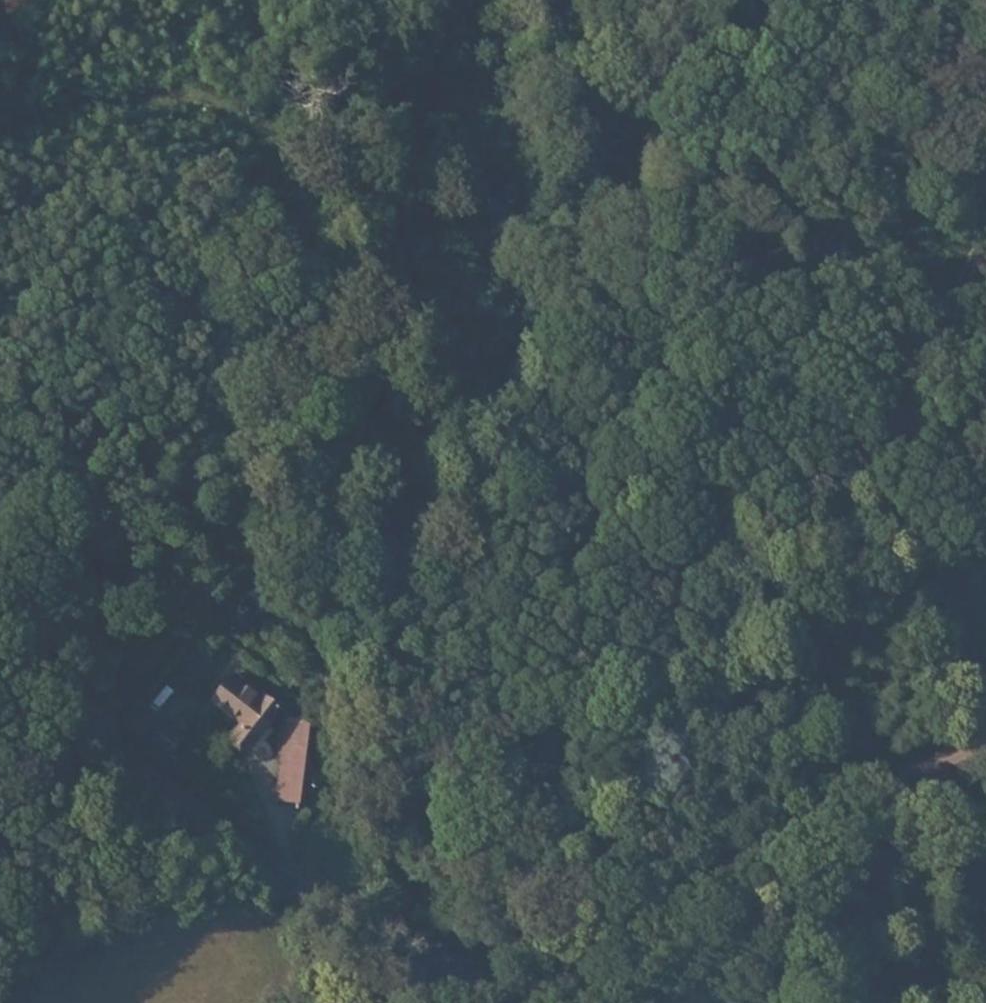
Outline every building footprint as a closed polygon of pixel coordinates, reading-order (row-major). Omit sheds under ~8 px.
[(236,669),(215,694),(239,713),(226,729),(252,750),(274,725),(268,719),(279,705),(236,669)] [(281,796),(298,799),(312,719),(295,716),(281,796)]
